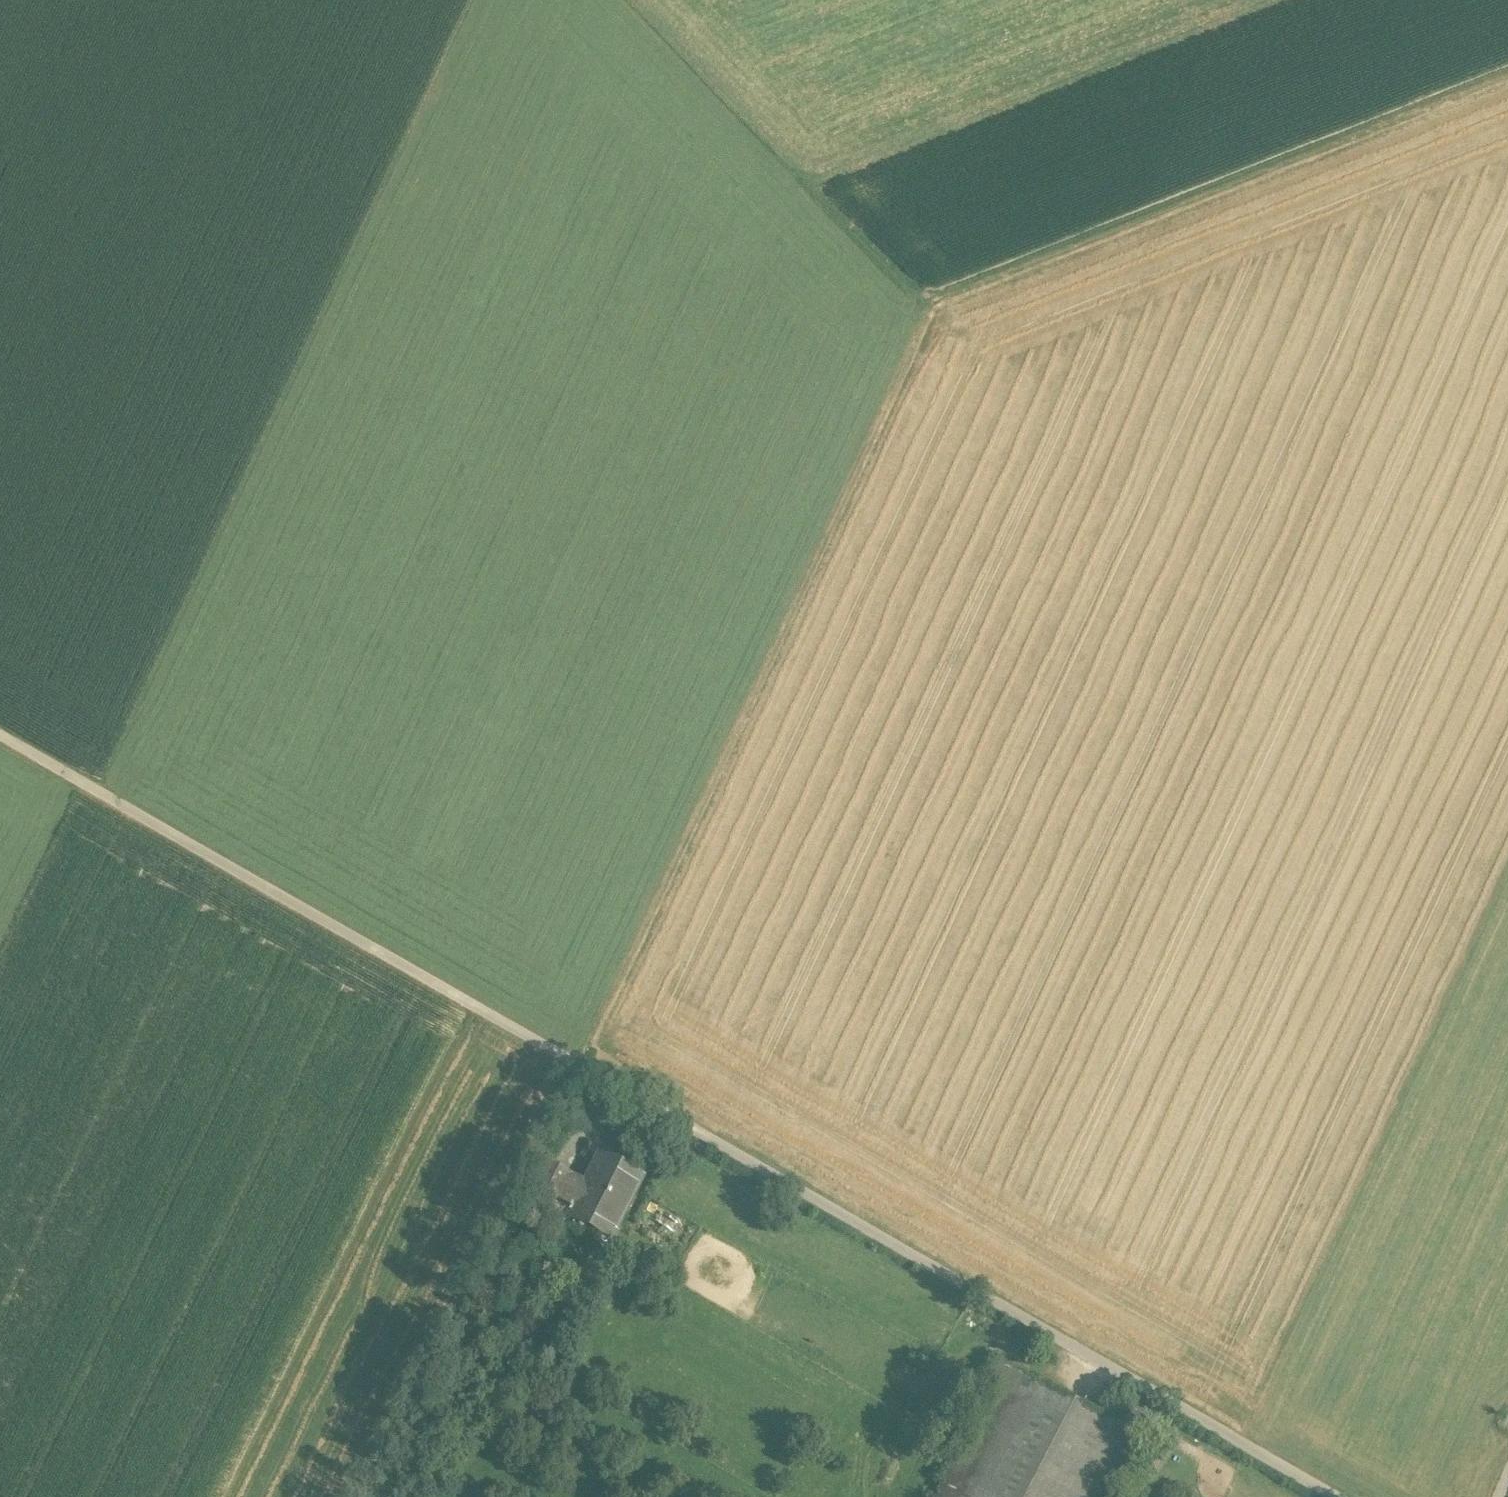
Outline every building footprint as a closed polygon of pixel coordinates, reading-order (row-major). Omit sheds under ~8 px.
[(584,1190),(581,1196),(580,1195),(571,1213),(567,1220),(612,1242),(639,1188),(596,1167),(584,1190)] [(570,1183),(547,1172),(522,1222),(545,1234),(558,1207),(570,1183)] [(570,1183),(558,1207),(571,1213),(580,1195),(581,1196),(584,1190),(570,1183)] [(984,1361),(976,1377),(984,1381),(992,1365),(984,1361)] [(1002,1369),(937,1496),(1117,1496),(1145,1442),(1002,1369)]
